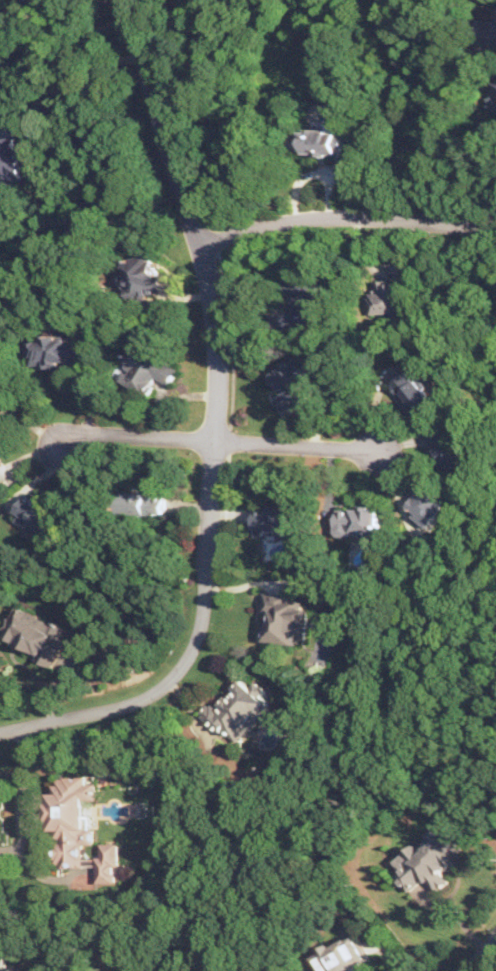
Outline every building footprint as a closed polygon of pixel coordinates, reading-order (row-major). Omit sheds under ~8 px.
[(495,43),(495,20),(483,18),(480,41),(495,43)] [(359,147),(352,146),(353,131),(341,130),(342,123),(320,122),(320,130),(301,129),(300,152),(341,154),(340,182),(357,183),(359,147)] [(16,134),(0,138),(0,185),(26,179),(16,134)] [(125,275),(131,299),(168,290),(160,252),(129,259),(133,274),(125,275)] [(320,329),(319,279),(308,280),(308,274),(291,275),(292,312),(274,313),(274,331),(320,329)] [(405,314),(404,280),(377,281),(378,290),(371,290),(372,315),(405,314)] [(84,333),(34,338),(37,366),(69,362),(70,368),(88,366),(84,333)] [(119,376),(151,395),(161,377),(174,384),(184,365),(140,340),(119,376)] [(286,412),(317,392),(312,384),(319,379),(303,353),(272,372),(284,391),(276,396),(286,412)] [(391,381),(417,416),(442,397),(417,362),(391,381)] [(454,504),(430,481),(406,505),(429,528),(454,504)] [(124,514),(168,514),(168,491),(124,491),(124,514)] [(48,538),(62,515),(28,494),(14,517),(48,538)] [(256,537),(297,537),(297,503),(256,503),(256,537)] [(380,534),(380,506),(336,506),(336,534),(380,534)] [(263,613),(269,613),(266,640),(306,645),(311,608),(302,607),(303,596),(265,591),(263,613)] [(57,663),(67,639),(61,636),(66,623),(17,602),(1,639),(57,663)] [(218,707),(212,700),(200,713),(221,733),(226,728),(239,740),(272,705),(264,697),(270,691),(258,679),(251,686),(244,680),(218,707)] [(54,866),(96,866),(96,881),(118,881),(119,842),(101,842),(101,856),(83,856),(83,843),(93,843),(93,826),(86,826),(86,798),(96,798),(97,783),(86,783),(86,776),(49,776),(49,829),(54,829),(54,866)] [(397,859),(404,868),(398,873),(412,891),(429,878),(440,891),(455,880),(448,872),(466,859),(462,853),(467,849),(446,822),(397,859)] [(322,970),(358,970),(376,961),(359,930),(313,954),(322,970)] [(23,965),(9,966),(8,951),(0,951),(0,970),(24,970),(23,965)]
